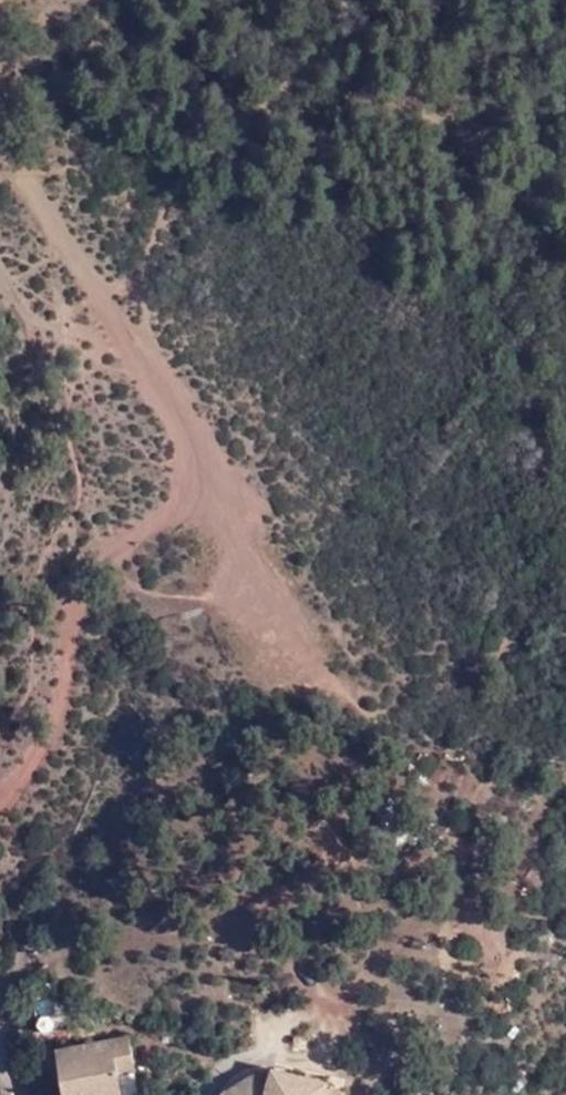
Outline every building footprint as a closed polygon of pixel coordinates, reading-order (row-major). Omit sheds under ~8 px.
[(70,1006),(35,997),(39,1033),(72,1029),(70,1006)] [(60,1094),(70,1094),(116,1088),(113,1069),(131,1066),(127,1034),(52,1045),(60,1094)] [(268,1094),(322,1094),(325,1086),(325,1082),(268,1066),(268,1080),(268,1094)] [(268,1080),(248,1076),(222,1089),(225,1094),(268,1094),(268,1080)] [(325,1086),(322,1094),(342,1094),(343,1091),(325,1086)]
